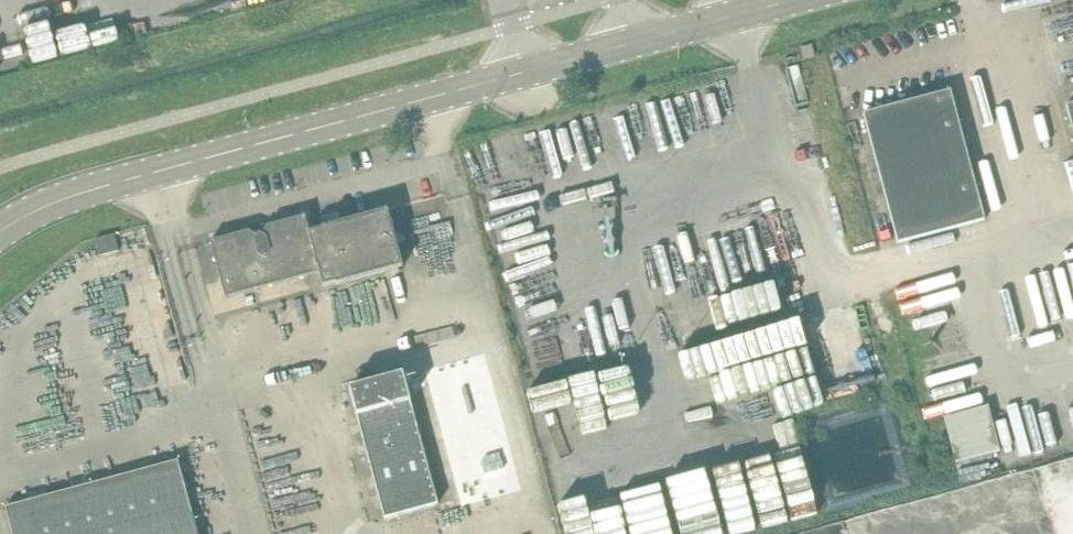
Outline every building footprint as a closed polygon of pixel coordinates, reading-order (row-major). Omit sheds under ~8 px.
[(804,59),(815,56),(811,45),(801,48),(804,59)] [(898,243),(985,220),(950,91),(863,114),(898,243)] [(337,285),(403,267),(393,231),(388,210),(321,228),(322,229),(310,232),(305,215),(304,215),(304,216),(267,226),(262,235),(259,233),(257,236),(249,231),(212,241),(211,240),(210,241),(216,262),(226,299),(227,299),(227,298),(319,273),(323,287),(336,284),(337,285)] [(114,235),(95,240),(99,256),(119,251),(114,235)] [(822,308),(840,396),(904,383),(886,295),(822,308)] [(500,355),(453,366),(478,480),(519,471),(507,419),(514,418),(500,355)] [(386,517),(439,503),(404,374),(352,388),(386,517)] [(1009,404),(966,405),(968,450),(1011,448),(1009,404)] [(13,533),(111,533),(192,513),(178,461),(5,507),(13,533)] [(452,462),(439,466),(441,475),(454,471),(452,462)] [(496,489),(484,493),(487,502),(499,498),(496,489)] [(111,533),(198,533),(192,513),(111,533)]
